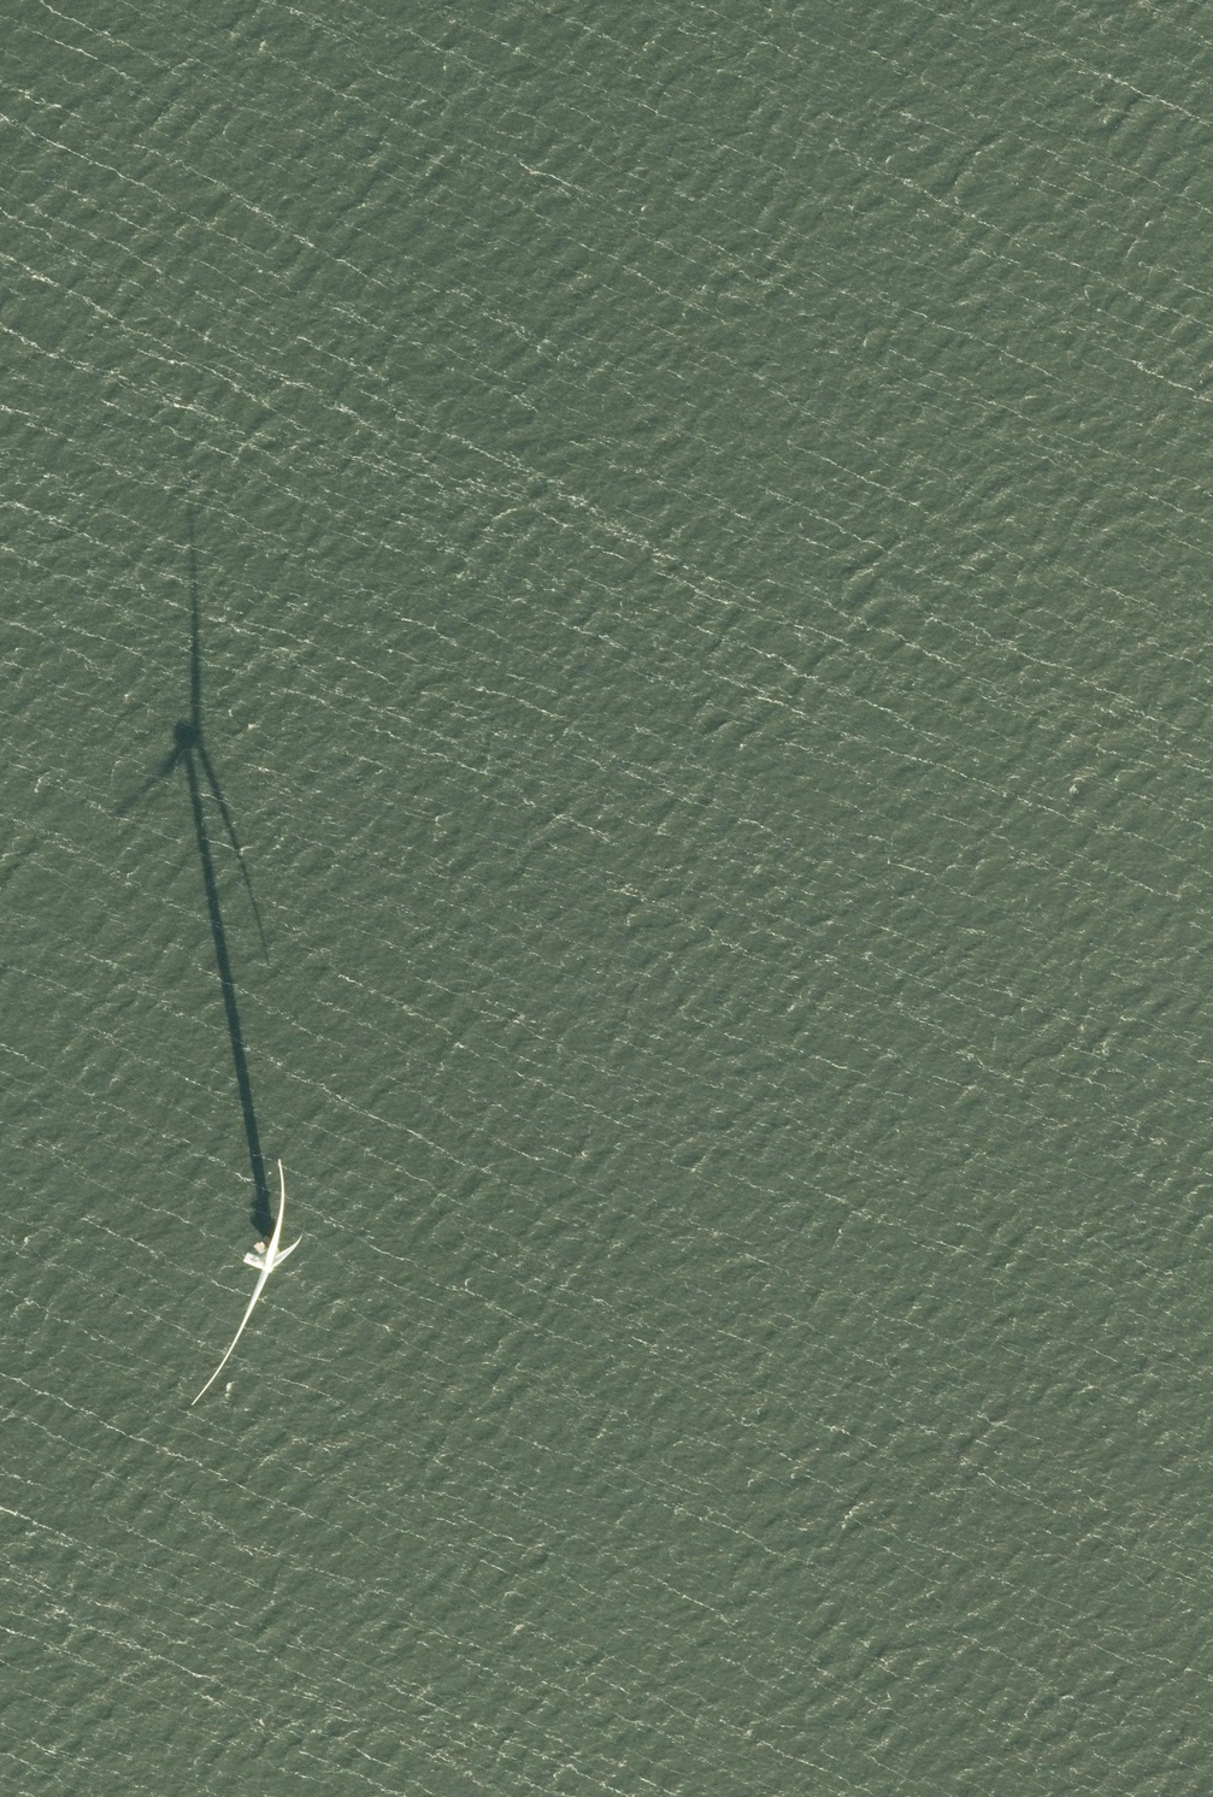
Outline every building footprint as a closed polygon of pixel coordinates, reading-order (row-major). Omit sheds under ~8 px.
[(271,1248),(270,1249),(271,1251),(271,1253),(272,1254),(273,1255),(275,1256),(277,1255),(279,1255),(280,1254),(281,1253),(281,1251),(281,1249),(281,1248),(280,1246),(278,1245),(276,1245),(275,1245),(273,1245),(272,1246),(271,1248)]
